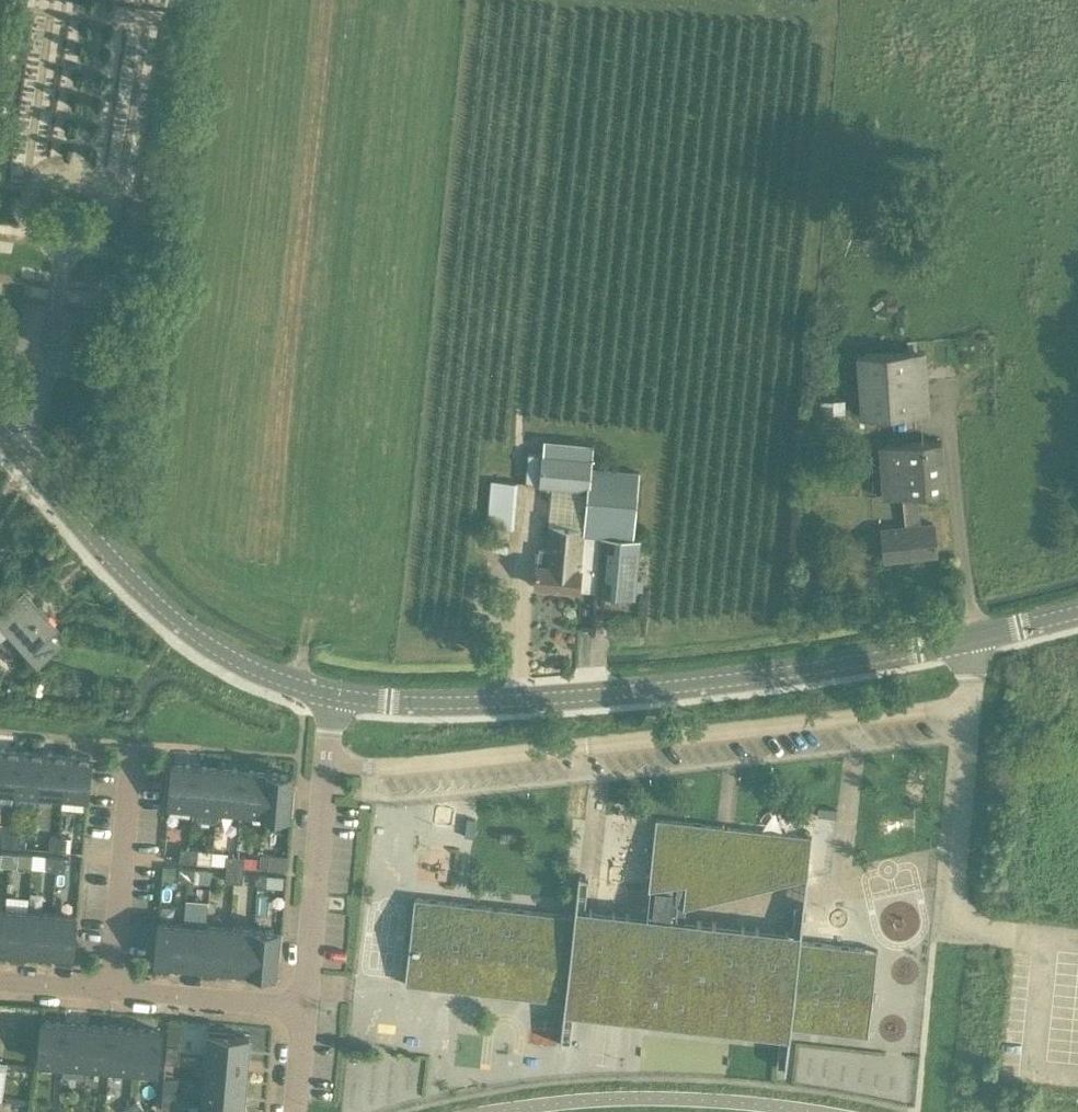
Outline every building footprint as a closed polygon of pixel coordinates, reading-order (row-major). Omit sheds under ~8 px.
[(927,349),(856,353),(861,417),(863,417),(863,432),(880,431),(879,415),(931,411),(927,349)] [(527,450),(525,479),(589,486),(589,488),(586,516),(584,516),(583,527),(550,523),(547,548),(540,548),(539,564),(537,563),(535,585),(581,590),(581,589),(596,591),(596,593),(635,597),(640,548),(648,548),(649,537),(640,537),(640,538),(634,538),(634,536),(635,522),(639,471),(594,468),(592,467),(593,457),(591,457),(592,444),(546,440),(545,452),(527,450)] [(918,495),(947,493),(943,440),(879,445),(883,498),(902,496),(906,526),(882,529),(886,560),(937,554),(933,523),(921,524),(918,495)] [(487,523),(514,525),(517,480),(491,478),(487,523)] [(0,614),(0,619),(7,627),(39,662),(57,646),(48,637),(57,627),(24,591),(0,614)] [(15,791),(19,749),(0,748),(0,789),(15,791)] [(19,749),(15,791),(39,793),(42,752),(19,749)] [(42,752),(39,793),(62,795),(66,754),(42,752)] [(66,754),(62,795),(87,797),(90,756),(66,754)] [(173,763),(170,803),(193,805),(197,765),(173,763)] [(197,765),(193,805),(217,807),(220,767),(197,765)] [(220,767),(217,807),(240,809),(244,769),(220,767)] [(244,769),(240,809),(264,812),(267,771),(244,769)] [(267,771),(264,812),(288,814),(292,773),(267,771)] [(835,817),(836,808),(818,806),(817,815),(835,817)] [(464,835),(473,836),(475,818),(466,817),(464,835)] [(580,876),(575,915),(416,896),(406,983),(566,1002),(562,1040),(571,1041),(576,1003),(778,1027),(774,1065),(783,1067),(788,1028),(866,1038),(879,950),(801,941),(813,836),(657,819),(645,923),(585,916),(589,877),(580,876)] [(3,832),(2,845),(10,846),(12,832),(3,832)] [(12,832),(10,846),(19,846),(20,833),(12,832)] [(50,836),(49,849),(58,850),(59,837),(50,836)] [(59,837),(58,850),(66,851),(67,837),(59,837)] [(181,847),(180,860),(188,861),(190,848),(181,847)] [(190,848),(188,861),(197,862),(198,849),(190,848)] [(1,852),(0,865),(9,866),(10,853),(1,852)] [(10,853),(9,866),(17,867),(18,853),(10,853)] [(260,854),(259,867),(268,868),(269,855),(260,854)] [(227,864),(227,868),(235,869),(236,855),(228,855),(227,864)] [(236,855),(235,869),(244,869),(244,866),(245,856),(236,855)] [(48,856),(47,869),(56,870),(57,857),(48,856)] [(57,857),(56,870),(64,871),(66,857),(57,857)] [(179,867),(178,881),(187,881),(188,868),(179,867)] [(188,868),(187,881),(195,882),(196,869),(188,868)] [(226,871),(226,881),(234,882),(235,869),(227,868),(226,871)] [(235,869),(234,882),(243,883),(244,873),(244,869),(235,869)] [(259,874),(257,887),(266,888),(267,875),(259,874)] [(5,906),(2,947),(25,949),(29,909),(5,906)] [(29,909),(25,949),(49,951),(52,911),(29,909)] [(52,911),(49,951),(73,953),(77,914),(77,913),(52,911)] [(160,920),(156,960),(180,962),(183,922),(160,920)] [(183,922),(180,962),(203,964),(207,924),(183,922)] [(207,924),(203,964),(227,966),(230,926),(207,924)] [(230,926),(227,966),(250,969),(254,928),(230,926)] [(254,928),(250,969),(275,971),(278,930),(254,928)] [(38,1058),(62,1060),(65,1020),(42,1018),(38,1058)] [(65,1020),(62,1060),(85,1062),(89,1022),(65,1020)] [(89,1022),(85,1062),(109,1064),(112,1024),(89,1022)] [(109,1064),(132,1067),(136,1026),(112,1024),(109,1064)] [(136,1026),(132,1067),(157,1069),(160,1028),(136,1026)] [(209,1031),(206,1056),(247,1060),(249,1035),(209,1031)] [(167,1042),(166,1051),(179,1052),(180,1043),(167,1042)] [(179,1052),(166,1051),(165,1059),(179,1060),(179,1052)] [(204,1080),(245,1083),(247,1060),(206,1056),(204,1080)] [(202,1103),(243,1107),(245,1083),(204,1080),(202,1103)] [(161,1099),(175,1100),(176,1092),(162,1091),(161,1099)] [(86,1111),(106,1111),(108,1096),(88,1093),(86,1111)] [(144,1109),(137,1099),(130,1104),(136,1111),(140,1111),(144,1109)] [(175,1100),(161,1099),(161,1108),(174,1109),(175,1100)] [(243,1107),(202,1103),(202,1111),(242,1111),(243,1107)] [(130,1104),(123,1109),(126,1111),(136,1111),(130,1104)]
